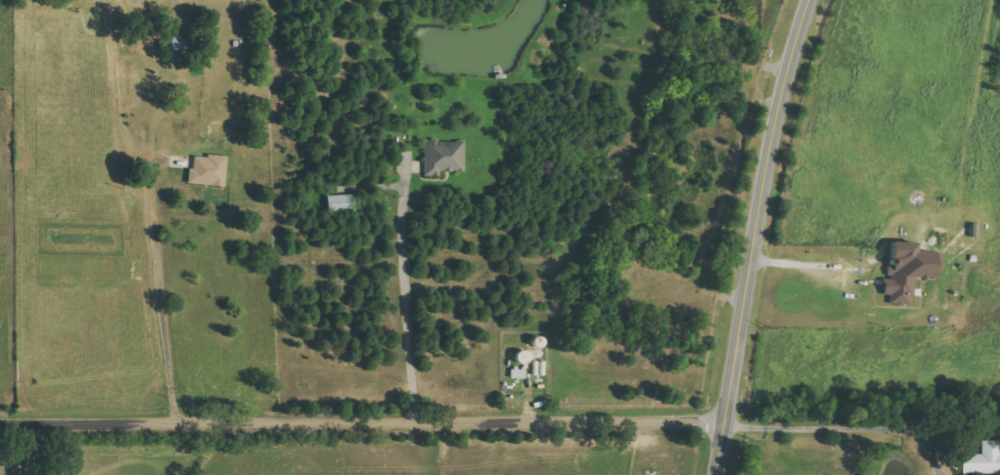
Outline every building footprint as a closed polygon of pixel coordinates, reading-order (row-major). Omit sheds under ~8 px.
[(171,50),(188,50),(188,37),(171,37),(171,50)] [(425,141),(425,176),(442,176),(442,171),(466,171),(465,141),(425,141)] [(226,186),(228,158),(194,155),(193,170),(189,169),(188,183),(226,186)] [(355,211),(355,194),(328,195),(328,212),(355,211)] [(912,305),(913,279),(930,279),(930,270),(943,270),(943,253),(915,253),(915,245),(905,245),(905,251),(889,250),(889,282),(882,282),(882,295),(890,295),(890,304),(912,305)] [(512,378),(526,378),(526,369),(512,369),(512,378)] [(983,440),(984,454),(963,454),(964,473),(999,472),(999,440),(983,440)]
